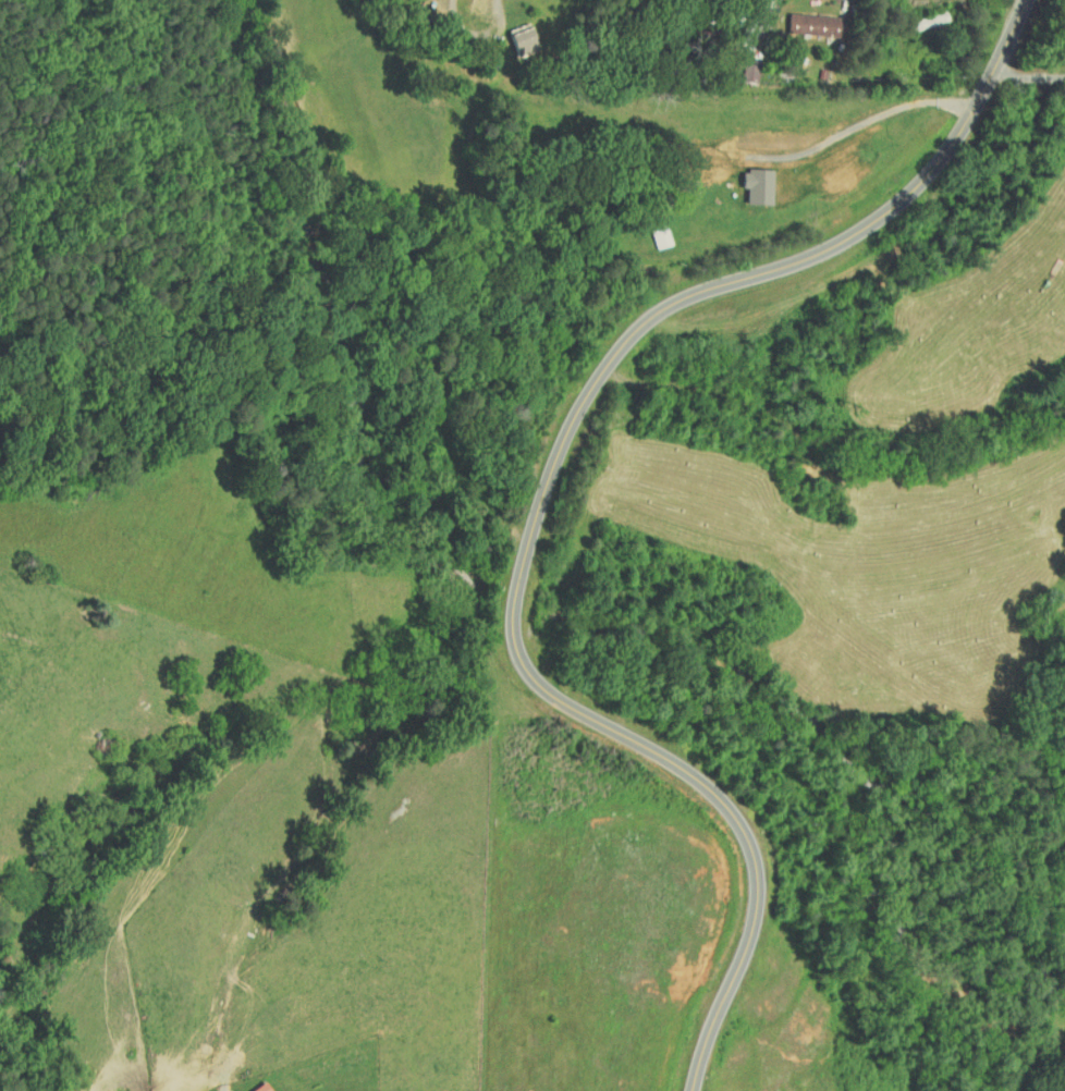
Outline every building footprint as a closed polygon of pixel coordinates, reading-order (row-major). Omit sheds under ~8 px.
[(827,30),(827,10),(776,9),(776,28),(827,30)] [(524,37),(516,17),(496,25),(503,45),(524,37)] [(728,74),(743,78),(748,61),(733,56),(728,74)] [(736,180),(735,196),(754,196),(755,165),(731,164),(731,180),(736,180)] [(644,244),(660,239),(654,220),(639,224),(644,244)] [(253,1075),(229,1090),(253,1090),(260,1086),(253,1075)]
